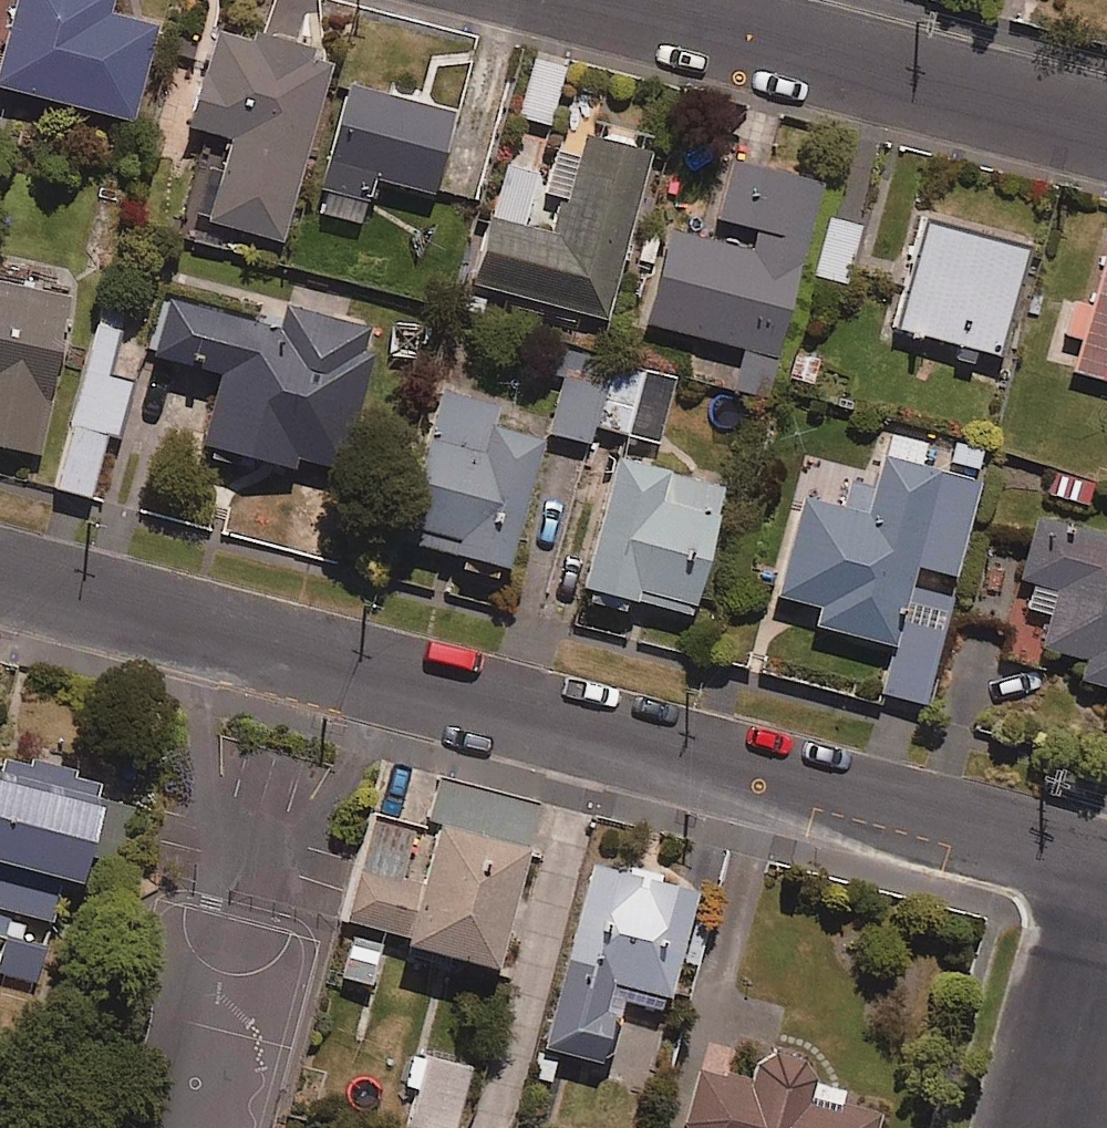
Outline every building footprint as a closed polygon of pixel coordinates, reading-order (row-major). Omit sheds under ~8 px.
[(0,5),(0,82),(115,115),(145,9),(113,0),(1,0),(0,5)] [(280,234),(330,43),(257,24),(256,30),(209,18),(183,118),(219,128),(197,212),(280,234)] [(566,67),(535,59),(520,117),(551,125),(566,67)] [(470,104),(344,71),(316,179),(371,193),(376,173),(448,192),(470,104)] [(600,307),(646,143),(578,123),(549,226),(484,208),(466,269),(600,307)] [(824,186),(736,162),(714,243),(675,232),(650,325),(703,339),(692,379),(766,399),(824,186)] [(1028,238),(922,212),(896,320),(1001,346),(1028,238)] [(860,228),(828,221),(815,277),(848,284),(860,228)] [(1078,373),(1106,381),(1106,273),(1078,373)] [(0,285),(0,449),(40,457),(72,300),(0,285)] [(127,311),(103,305),(57,489),(94,498),(101,470),(113,472),(136,381),(112,375),(127,311)] [(299,461),(347,472),(375,354),(362,351),(367,329),(276,308),(271,329),(198,312),(191,341),(214,347),(208,373),(223,376),(206,450),(296,471),(299,461)] [(674,383),(574,355),(552,434),(589,444),(594,426),(658,443),(674,383)] [(498,408),(440,393),(400,544),(511,574),(546,441),(493,427),(498,408)] [(928,442),(892,432),(876,489),(852,482),(844,513),(806,502),(780,598),(826,611),(821,629),(894,649),(882,694),(925,706),(955,598),(914,586),(919,568),(956,578),(981,487),(920,470),(928,442)] [(728,486),(616,460),(586,593),(697,618),(728,486)] [(1106,688),(1106,543),(1039,526),(1026,578),(1062,587),(1046,650),(1088,660),(1083,682),(1106,688)] [(111,793),(0,759),(0,938),(7,940),(0,962),(0,972),(35,982),(52,926),(68,932),(111,793)] [(540,805),(443,779),(433,819),(530,844),(540,805)] [(416,834),(380,824),(353,923),(407,938),(404,948),(500,974),(533,856),(442,831),(426,888),(403,882),(416,834)] [(700,895),(594,867),(546,1051),(606,1067),(623,1001),(669,1013),(700,895)] [(382,943),(352,937),(342,983),(373,989),(382,943)] [(469,1059),(426,1048),(406,1127),(451,1127),(469,1059)] [(880,1116),(845,1106),(848,1093),(810,1082),(815,1067),(767,1054),(758,1087),(703,1071),(686,1127),(876,1127),(880,1116)]
